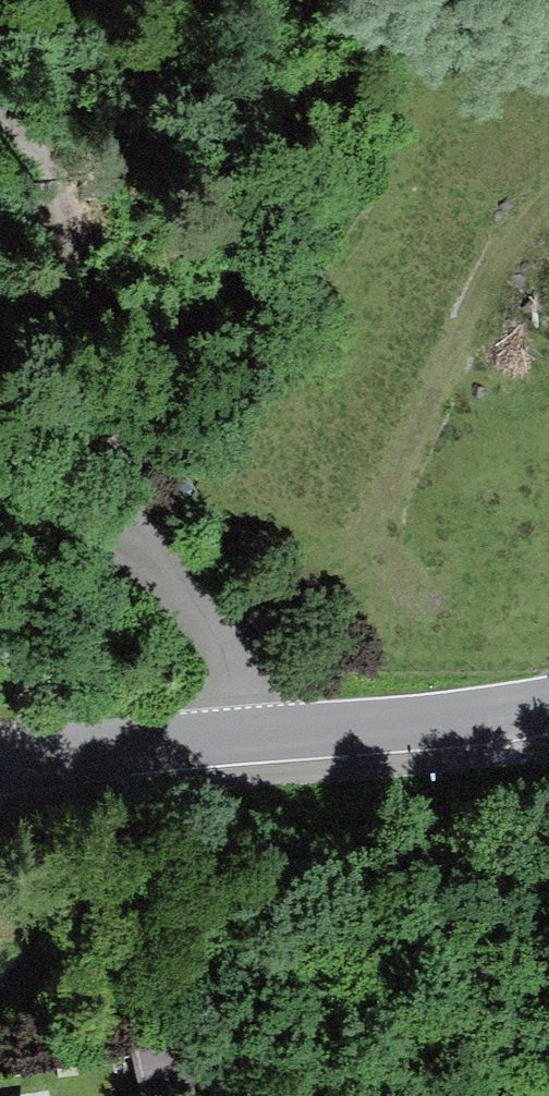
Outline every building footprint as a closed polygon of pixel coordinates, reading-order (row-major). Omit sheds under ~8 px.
[(142,1095),(191,1095),(193,1095),(180,1030),(131,1040),(142,1095)] [(222,1095),(256,1095),(256,1094),(225,1086),(222,1095)]
